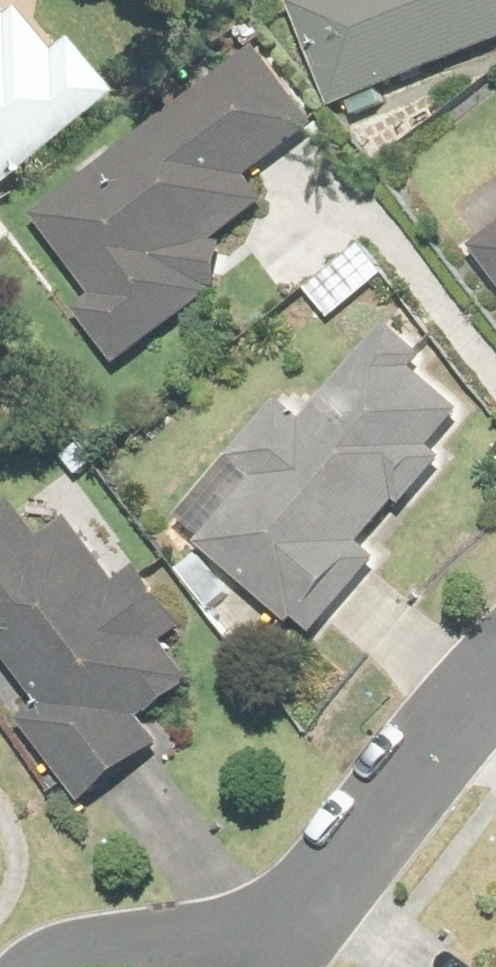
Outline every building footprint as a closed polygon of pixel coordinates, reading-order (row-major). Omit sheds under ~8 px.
[(340,6),(234,44),(275,155),(488,77),(460,0),(338,0),(340,6)] [(0,84),(0,156),(40,121),(0,84)] [(189,219),(258,164),(197,87),(0,244),(0,300),(31,339),(13,351),(56,415),(157,341),(170,288),(178,271),(210,244),(199,231),(201,226),(197,229),(189,219)] [(485,161),(495,178),(495,154),(485,161)] [(398,291),(495,414),(495,214),(398,291)] [(237,465),(219,448),(107,571),(231,683),(339,565),(342,568),(419,471),(303,381),(237,465)] [(144,708),(172,688),(53,524),(26,544),(0,507),(0,766),(37,818),(160,731),(144,708)]
